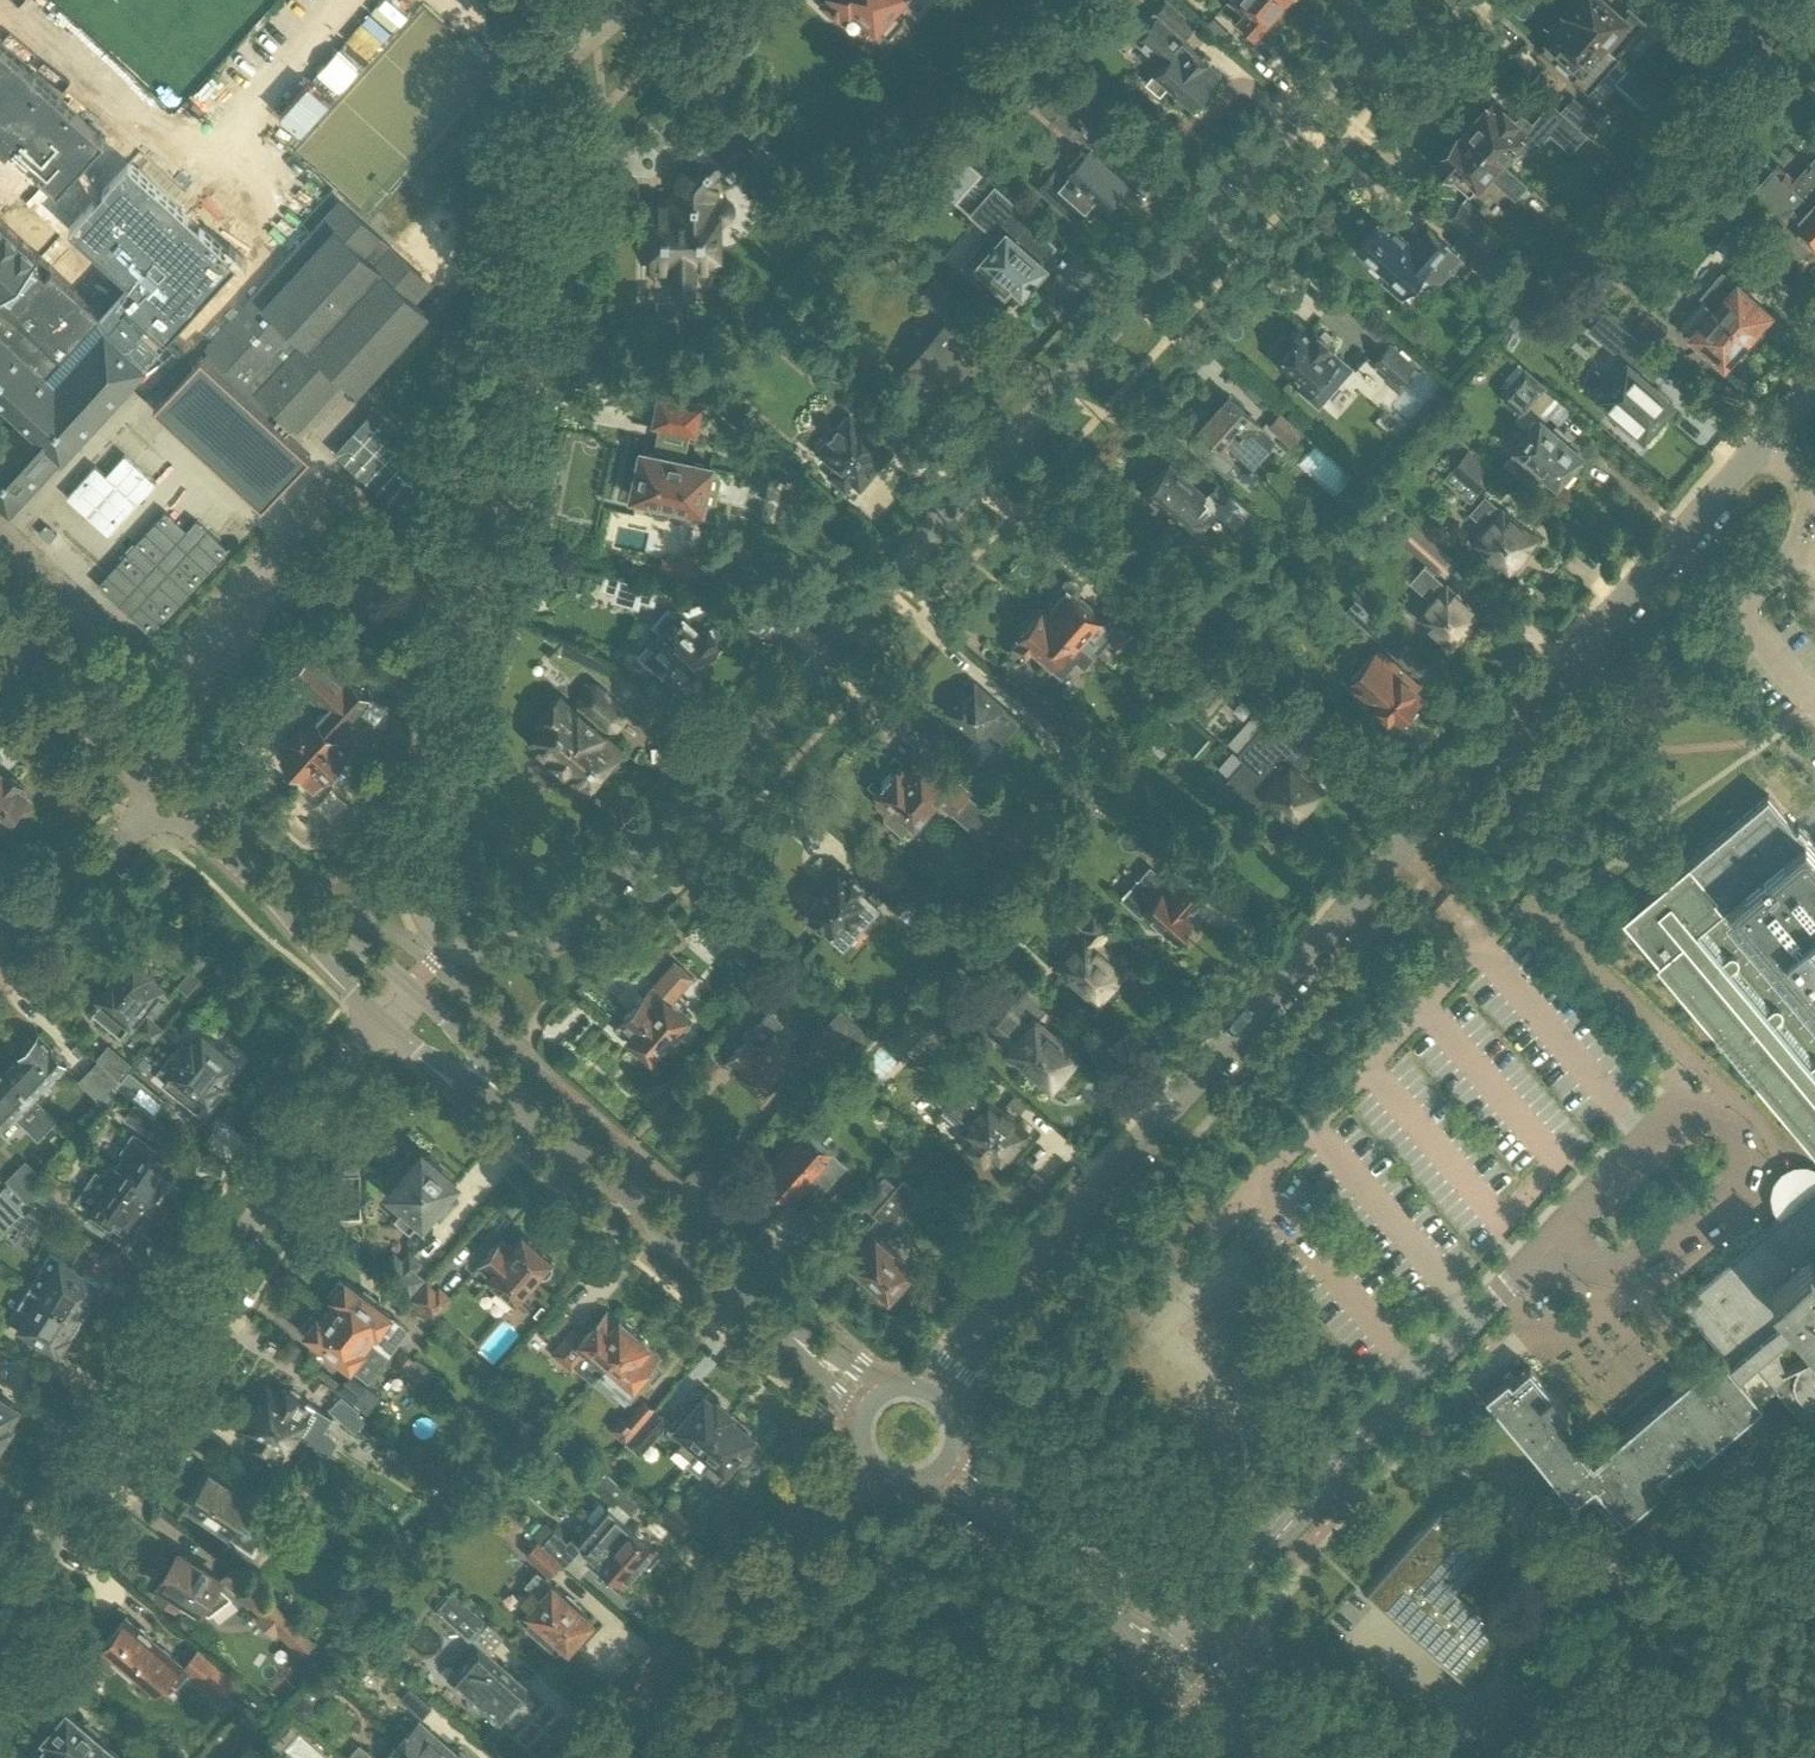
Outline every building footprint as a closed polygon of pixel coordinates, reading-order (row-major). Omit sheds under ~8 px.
[(905,0),(827,0),(822,6),(836,18),(842,13),(848,18),(855,10),(878,30),(881,27),(892,37),(907,20),(896,10),(905,0)] [(1219,73),(1207,62),(1209,61),(1182,37),(1194,23),(1167,0),(1163,0),(1156,8),(1159,11),(1135,37),(1162,60),(1155,67),(1156,68),(1146,79),(1160,91),(1170,81),(1193,102),(1219,73)] [(1227,1),(1243,15),(1238,20),(1254,34),(1272,14),(1285,0),(1228,0),(1227,1)] [(1564,10),(1572,16),(1600,41),(1617,56),(1647,22),(1628,5),(1620,14),(1604,0),(1573,0),(1564,10)] [(1542,50),(1555,62),(1562,54),(1580,71),(1573,78),(1588,92),(1618,58),(1617,56),(1600,41),(1572,16),(1542,50)] [(1229,31),(1214,17),(1205,27),(1220,40),(1229,31)] [(1775,26),(1784,34),(1792,26),(1783,17),(1775,26)] [(0,41),(0,206),(6,200),(12,206),(41,175),(60,192),(108,140),(0,41)] [(1074,134),(1090,115),(1065,93),(1049,111),(1074,134)] [(1561,109),(1596,140),(1610,124),(1575,93),(1561,109)] [(1489,104),(1464,131),(1499,162),(1500,162),(1512,148),(1514,150),(1520,152),(1528,152),(1533,150),(1549,133),(1570,152),(1585,135),(1551,104),(1534,122),(1522,112),(1514,121),(1502,111),(1500,114),(1489,104)] [(718,125),(707,115),(679,147),(695,161),(683,175),(681,182),(681,200),(651,200),(651,228),(645,229),(645,243),(651,245),(651,272),(673,272),(673,285),(674,291),(678,296),(684,297),(690,296),(694,291),(695,285),(695,272),(716,272),(716,243),(724,243),(724,228),(719,228),(719,221),(723,221),(728,219),(732,214),(732,208),(730,203),(725,200),(716,199),(722,185),(724,187),(753,156),(741,146),(741,141),(738,138),(733,138),(727,133),(727,128),(723,125),(718,125)] [(1526,186),(1500,162),(1499,162),(1464,131),(1457,139),(1454,137),(1440,153),(1443,155),(1434,165),(1468,196),(1476,187),(1477,187),(1488,176),(1514,199),(1526,186)] [(1127,181),(1089,148),(1070,170),(1062,162),(1040,187),(1075,219),(1089,203),(1099,211),(1127,181)] [(1793,187),(1807,200),(1809,202),(1814,207),(1814,160),(1797,181),(1797,182),(1793,187)] [(1662,182),(1672,170),(1661,161),(1651,172),(1662,182)] [(195,235),(184,225),(192,217),(131,162),(72,227),(180,326),(239,261),(202,227),(195,235)] [(1635,175),(1622,165),(1612,178),(1625,188),(1635,175)] [(1811,243),(1814,247),(1814,207),(1809,202),(1807,200),(1793,187),(1792,187),(1782,178),(1772,169),(1751,192),(1785,223),(1768,242),(1793,264),(1811,243)] [(1792,187),(1793,187),(1797,182),(1797,181),(1787,172),(1782,178),(1792,187)] [(994,187),(977,206),(1004,230),(969,271),(1006,303),(1018,289),(1021,293),(1031,281),(1032,282),(1037,277),(1036,276),(1046,265),(1033,254),(1046,239),(1024,220),(1027,216),(994,187)] [(1449,216),(1465,230),(1477,240),(1491,224),(1463,200),(1449,216)] [(391,250),(381,240),(382,239),(343,204),(222,336),(227,340),(220,348),(215,343),(211,349),(249,384),(250,382),(260,392),(259,393),(298,429),(346,378),(359,390),(429,314),(416,301),(431,285),(392,249),(391,250)] [(26,416),(0,444),(0,499),(12,509),(146,362),(108,327),(88,350),(77,340),(104,310),(42,253),(41,254),(0,216),(0,392),(26,416)] [(1357,247),(1387,274),(1382,280),(1401,297),(1423,274),(1431,282),(1442,281),(1451,270),(1454,272),(1464,259),(1445,242),(1442,245),(1429,233),(1414,250),(1384,224),(1380,228),(1376,225),(1357,247)] [(883,245),(892,235),(880,225),(871,235),(883,245)] [(1714,244),(1747,272),(1762,255),(1729,227),(1714,244)] [(1477,240),(1465,230),(1452,245),(1480,269),(1492,254),(1477,240)] [(1705,300),(1703,301),(1746,339),(1769,313),(1760,305),(1761,304),(1747,291),(1722,269),(1700,295),(1705,300)] [(921,294),(950,318),(951,317),(959,324),(974,307),(936,276),(921,294)] [(1682,325),(1692,334),(1690,336),(1700,344),(1699,345),(1713,358),(1714,356),(1724,365),(1746,339),(1703,301),(1682,325)] [(981,344),(959,324),(951,317),(950,318),(903,371),(906,374),(903,378),(912,386),(915,382),(922,388),(921,390),(926,394),(928,393),(934,398),(981,344)] [(1308,332),(1299,325),(1287,339),(1285,337),(1280,338),(1269,350),(1270,356),(1293,375),(1290,379),(1293,382),(1292,384),(1318,407),(1351,368),(1331,352),(1334,349),(1327,342),(1329,340),(1320,333),(1318,335),(1311,329),(1308,332)] [(1416,363),(1391,341),(1373,362),(1398,383),(1416,363)] [(1636,428),(1655,407),(1651,404),(1662,392),(1617,353),(1588,386),(1610,406),(1606,411),(1625,428),(1629,423),(1636,428)] [(1555,483),(1580,454),(1540,420),(1541,418),(1528,408),(1547,385),(1519,361),(1506,377),(1511,381),(1500,394),(1521,411),(1515,418),(1530,431),(1515,449),(1516,449),(1505,462),(1533,487),(1545,474),(1555,483)] [(833,370),(821,384),(854,412),(865,399),(833,370)] [(1248,469),(1275,438),(1227,397),(1200,428),(1223,449),(1235,460),(1236,458),(1248,469)] [(696,438),(702,408),(658,399),(652,428),(696,438)] [(359,434),(391,462),(410,441),(378,413),(359,434)] [(860,484),(888,452),(870,435),(872,433),(850,413),(831,434),(834,436),(821,450),(838,465),(830,475),(845,489),(854,479),(860,484)] [(1278,415),(1269,426),(1291,445),(1301,435),(1278,415)] [(372,483),(391,462),(359,434),(340,454),(372,483)] [(391,462),(422,491),(441,470),(410,441),(391,462)] [(673,461),(676,446),(657,442),(654,457),(640,454),(631,498),(700,513),(709,468),(673,461)] [(1464,450),(1449,468),(1478,493),(1493,474),(1464,450)] [(403,512),(422,491),(391,462),(372,483),(403,512)] [(1204,497),(1167,465),(1156,477),(1151,478),(1145,485),(1145,490),(1144,492),(1164,510),(1157,518),(1172,531),(1178,523),(1181,525),(1182,523),(1197,536),(1217,514),(1235,529),(1250,512),(1216,483),(1204,497)] [(1513,562),(1527,545),(1525,544),(1531,538),(1519,528),(1521,525),(1501,508),(1485,494),(1470,512),(1488,527),(1476,541),(1506,567),(1511,561),(1513,562)] [(231,553),(198,523),(189,533),(168,515),(100,590),(154,638),(231,553)] [(1452,555),(1411,519),(1395,536),(1437,572),(1452,555)] [(700,580),(705,555),(683,550),(678,576),(700,580)] [(1456,637),(1471,620),(1470,618),(1475,612),(1464,602),(1465,601),(1446,583),(1424,564),(1410,581),(1432,600),(1419,615),(1448,642),(1454,635),(1456,637)] [(655,605),(659,589),(605,573),(600,589),(614,593),(612,600),(639,608),(641,601),(655,605)] [(1125,614),(1143,593),(1123,576),(1105,596),(1125,614)] [(1077,644),(1091,655),(1078,644),(1090,630),(1095,634),(1105,622),(1075,596),(1078,592),(1079,587),(1070,579),(1065,581),(1055,593),(1056,598),(1047,609),(1043,606),(1039,610),(1077,644)] [(1092,657),(1091,655),(1077,644),(1039,610),(1030,621),(1025,620),(1019,627),(1020,632),(1018,635),(1020,637),(1011,648),(1010,653),(1018,660),(1023,658),(1032,647),(1061,672),(1073,658),(1083,667),(1092,657)] [(664,629),(641,657),(661,674),(669,664),(691,683),(697,676),(692,672),(731,628),(721,619),(669,611),(658,623),(664,629)] [(1376,637),(1398,656),(1409,644),(1386,625),(1376,637)] [(1398,727),(1408,715),(1424,697),(1416,691),(1421,686),(1388,656),(1378,648),(1347,683),(1398,727)] [(325,709),(307,729),(302,724),(289,739),(294,743),(281,756),(302,776),(300,778),(313,790),(353,748),(336,733),(368,698),(350,681),(349,683),(314,651),(290,677),(325,709)] [(1187,694),(1208,711),(1238,676),(1217,658),(1187,694)] [(542,755),(546,754),(584,788),(588,783),(593,782),(598,777),(597,773),(618,750),(600,734),(605,728),(608,730),(615,729),(625,718),(624,711),(622,709),(625,705),(645,723),(662,705),(669,698),(651,683),(645,689),(643,688),(640,691),(613,666),(599,660),(592,668),(614,688),(607,696),(595,686),(589,686),(579,698),(579,704),(581,706),(575,712),(560,698),(559,700),(554,700),(549,706),(550,710),(548,712),(539,722),(544,727),(531,741),(536,745),(536,750),(542,755)] [(1003,711),(974,685),(966,694),(963,692),(946,711),(978,739),(985,732),(1000,745),(1020,722),(1005,709),(1003,711)] [(1046,721),(1051,715),(1055,710),(1026,685),(1017,695),(1046,721)] [(1256,801),(1262,794),(1265,796),(1265,800),(1271,806),(1276,806),(1293,820),(1299,814),(1301,815),(1305,811),(1309,810),(1314,805),(1313,801),(1317,797),(1316,796),(1322,789),(1313,782),(1315,779),(1300,767),(1314,752),(1272,714),(1237,754),(1244,760),(1228,777),(1256,801)] [(953,814),(953,813),(983,838),(999,820),(951,778),(947,782),(921,759),(910,771),(903,765),(893,775),(891,773),(881,784),(884,786),(875,796),(877,798),(877,806),(885,812),(885,819),(902,834),(929,804),(930,805),(936,799),(953,814)] [(3,821),(7,817),(15,824),(31,806),(23,799),(27,795),(24,792),(27,789),(0,764),(0,818),(3,821)] [(1807,837),(1806,836),(1796,825),(1788,816),(1782,809),(1769,794),(1768,793),(1637,904),(1632,909),(1623,916),(1660,959),(1657,961),(1814,1147),(1814,847),(1807,837)] [(1052,841),(1022,814),(998,842),(1027,869),(1052,841)] [(1184,858),(1135,816),(1125,828),(1122,833),(1122,839),(1125,844),(1130,846),(1136,845),(1140,841),(1175,869),(1184,858)] [(1174,885),(1167,878),(1151,864),(1122,898),(1142,916),(1147,910),(1177,937),(1180,934),(1183,937),(1193,925),(1190,922),(1198,913),(1193,909),(1206,894),(1183,875),(1174,885)] [(810,918),(810,922),(816,927),(822,927),(827,932),(829,930),(845,943),(879,903),(871,896),(870,897),(859,887),(862,885),(851,876),(849,878),(838,868),(836,870),(832,867),(828,868),(821,875),(822,880),(825,883),(823,885),(827,888),(809,909),(814,914),(810,918)] [(882,897),(916,928),(928,914),(894,883),(882,897)] [(1094,913),(1080,900),(1068,914),(1089,933),(1060,965),(1073,978),(1074,983),(1077,986),(1081,986),(1097,999),(1102,993),(1104,995),(1107,991),(1110,992),(1116,985),(1116,982),(1118,978),(1117,977),(1123,970),(1114,962),(1117,959),(1100,943),(1112,929),(1102,920),(1105,916),(1098,909),(1094,913)] [(738,952),(754,932),(720,904),(704,923),(738,952)] [(781,954),(764,939),(756,950),(772,964),(781,954)] [(1176,975),(1185,965),(1169,951),(1160,961),(1176,975)] [(1016,982),(1022,974),(1002,957),(995,965),(1016,982)] [(166,1004),(154,995),(162,984),(149,973),(151,972),(134,958),(116,980),(113,977),(99,995),(105,1000),(95,1012),(122,1034),(131,1023),(155,1042),(166,1029),(154,1020),(166,1004)] [(678,991),(689,978),(689,973),(677,963),(672,963),(661,975),(661,980),(656,986),(653,984),(616,1025),(635,1042),(633,1046),(642,1054),(646,1052),(652,1057),(672,1035),(674,1037),(687,1022),(684,1020),(687,1017),(670,1002),(674,997),(674,991),(678,991)] [(179,986),(190,995),(205,976),(195,967),(179,986)] [(1055,1004),(1028,981),(1018,994),(1045,1016),(1055,1004)] [(1032,1018),(1006,997),(986,1020),(1012,1042),(1008,1047),(1021,1058),(1017,1063),(1038,1080),(1042,1076),(1051,1083),(1052,1081),(1057,1085),(1069,1072),(1063,1068),(1077,1051),(1034,1015),(1032,1018)] [(900,1058),(932,1023),(907,1000),(875,1035),(900,1058)] [(863,1046),(874,1033),(844,1006),(826,1026),(838,1037),(845,1030),(863,1046)] [(784,1070),(797,1055),(795,1054),(798,1052),(776,1032),(784,1022),(770,1010),(726,1059),(745,1076),(744,1080),(752,1087),(756,1086),(763,1091),(782,1069),(784,1070)] [(6,1068),(33,1094),(67,1060),(52,1045),(51,1046),(39,1034),(6,1068)] [(236,1060),(203,1034),(196,1043),(193,1041),(184,1052),(177,1047),(162,1067),(171,1074),(174,1071),(191,1084),(182,1096),(199,1110),(208,1098),(210,1100),(225,1081),(221,1078),(236,1060)] [(120,1079),(125,1073),(133,1063),(109,1043),(97,1057),(99,1059),(120,1079)] [(108,1100),(117,1089),(113,1086),(120,1079),(99,1059),(79,1080),(104,1104),(108,1100)] [(33,1094),(6,1068),(0,1074),(0,1128),(22,1106),(26,1109),(26,1125),(38,1137),(57,1118),(33,1094)] [(138,1099),(149,1085),(131,1070),(119,1084),(138,1099)] [(977,1094),(964,1083),(944,1107),(966,1126),(963,1129),(972,1138),(965,1145),(984,1161),(991,1154),(1000,1161),(1003,1158),(1007,1159),(1013,1152),(1011,1148),(1015,1144),(1019,1145),(1025,1138),(1023,1134),(1026,1131),(979,1091),(977,1094)] [(809,1096),(796,1086),(775,1112),(788,1122),(809,1096)] [(820,1194),(847,1164),(801,1123),(788,1139),(791,1142),(763,1174),(791,1198),(806,1182),(820,1194)] [(158,1195),(159,1193),(179,1162),(149,1142),(133,1132),(121,1150),(122,1156),(115,1166),(124,1172),(123,1173),(158,1195)] [(457,1181),(423,1152),(413,1163),(405,1157),(391,1173),(399,1180),(390,1192),(405,1205),(395,1217),(410,1229),(420,1218),(424,1221),(434,1209),(440,1215),(453,1198),(447,1193),(457,1181)] [(8,1176),(10,1178),(32,1200),(33,1201),(35,1197),(38,1198),(47,1186),(44,1184),(21,1163),(8,1176)] [(1487,1394),(1499,1408),(1574,1499),(1575,1499),(1586,1490),(1615,1525),(1726,1431),(1777,1388),(1785,1398),(1814,1434),(1814,1416),(1809,1404),(1811,1404),(1812,1405),(1813,1405),(1814,1405),(1814,1360),(1813,1360),(1811,1360),(1810,1361),(1808,1361),(1797,1367),(1786,1372),(1786,1370),(1774,1346),(1802,1323),(1803,1322),(1809,1328),(1814,1336),(1814,1174),(1807,1171),(1798,1170),(1788,1172),(1784,1176),(1780,1179),(1777,1196),(1782,1198),(1782,1203),(1788,1210),(1766,1229),(1713,1273),(1681,1300),(1694,1316),(1713,1339),(1718,1345),(1722,1350),(1703,1366),(1683,1383),(1676,1389),(1660,1403),(1651,1410),(1596,1456),(1594,1458),(1559,1417),(1565,1412),(1568,1409),(1531,1364),(1529,1365),(1513,1379),(1512,1378),(1509,1375),(1501,1381),(1487,1394)] [(91,1189),(91,1190),(101,1197),(94,1210),(96,1211),(89,1221),(103,1230),(110,1220),(132,1235),(158,1195),(123,1173),(116,1184),(112,1182),(108,1188),(97,1181),(91,1189)] [(897,1185),(885,1175),(861,1202),(878,1216),(842,1257),(873,1284),(866,1293),(880,1305),(887,1296),(889,1298),(891,1295),(896,1295),(903,1287),(902,1283),(914,1269),(880,1240),(920,1194),(902,1179),(897,1185)] [(32,1200),(10,1178),(0,1189),(0,1233),(32,1200)] [(58,1212),(66,1199),(47,1186),(38,1198),(58,1212)] [(40,1224),(49,1212),(33,1201),(24,1212),(40,1224)] [(553,1258),(524,1233),(513,1246),(502,1237),(479,1263),(490,1272),(489,1274),(501,1284),(497,1289),(513,1303),(516,1298),(517,1299),(540,1273),(543,1275),(548,1275),(553,1269),(553,1263),(551,1261),(553,1258)] [(379,1268),(411,1294),(425,1277),(417,1270),(423,1262),(410,1251),(404,1258),(394,1250),(379,1268)] [(82,1318),(93,1299),(92,1298),(100,1286),(96,1284),(98,1282),(51,1253),(42,1267),(31,1286),(82,1318)] [(345,1281),(341,1278),(330,1292),(334,1295),(326,1305),(371,1340),(370,1341),(390,1355),(410,1329),(346,1280),(345,1281)] [(436,1290),(428,1283),(413,1299),(426,1311),(426,1310),(434,1318),(453,1297),(440,1286),(436,1290)] [(82,1318),(31,1286),(20,1304),(18,1303),(9,1319),(20,1325),(57,1348),(58,1346),(62,1348),(69,1336),(71,1336),(82,1318)] [(364,1349),(370,1341),(371,1340),(326,1305),(317,1316),(313,1314),(303,1327),(307,1330),(305,1332),(355,1371),(368,1353),(364,1349)] [(619,1320),(607,1309),(583,1337),(573,1328),(552,1353),(573,1372),(577,1367),(593,1381),(599,1374),(636,1332),(634,1330),(633,1326),(627,1321),(623,1321),(620,1319),(619,1320)] [(630,1401),(658,1368),(654,1365),(661,1356),(649,1346),(650,1344),(648,1342),(647,1339),(641,1333),(637,1333),(636,1332),(599,1374),(593,1381),(592,1382),(609,1396),(616,1388),(630,1401)] [(415,1360),(402,1350),(395,1359),(408,1370),(408,1369),(430,1386),(439,1374),(417,1358),(415,1360)] [(1052,1371),(1057,1366),(1052,1361),(1047,1366),(1052,1371)] [(381,1396),(352,1373),(339,1389),(369,1411),(381,1396)] [(329,1386),(317,1376),(309,1386),(321,1396),(329,1386)] [(281,1395),(269,1388),(257,1408),(311,1441),(326,1456),(328,1452),(331,1453),(339,1439),(327,1428),(333,1416),(316,1406),(303,1397),(302,1398),(286,1388),(281,1395)] [(687,1464),(688,1464),(693,1459),(699,1451),(730,1415),(733,1412),(707,1391),(694,1407),(690,1403),(669,1428),(683,1440),(678,1446),(692,1458),(687,1464)] [(330,1408),(355,1431),(365,1420),(357,1413),(359,1411),(342,1395),(330,1408)] [(5,1444),(11,1434),(8,1429),(10,1425),(7,1423),(18,1407),(0,1396),(0,1444),(5,1444)] [(627,1442),(657,1409),(644,1398),(627,1418),(622,1414),(610,1428),(627,1442)] [(294,1468),(311,1441),(257,1408),(244,1428),(257,1435),(252,1443),(269,1453),(268,1454),(282,1462),(283,1461),(294,1468)] [(657,1409),(627,1442),(634,1448),(639,1441),(643,1439),(647,1439),(666,1417),(657,1409)] [(693,1459),(688,1464),(700,1474),(704,1469),(718,1481),(738,1458),(747,1466),(762,1447),(754,1440),(752,1438),(753,1436),(730,1415),(699,1451),(693,1459)] [(495,1443),(489,1438),(483,1445),(489,1451),(495,1443)] [(521,1461),(511,1451),(497,1467),(508,1476),(521,1461)] [(631,1514),(641,1502),(606,1471),(595,1482),(631,1514)] [(256,1506),(210,1475),(190,1504),(228,1530),(239,1514),(270,1535),(278,1526),(283,1530),(293,1518),(266,1495),(256,1506)] [(297,1514),(306,1503),(280,1479),(270,1490),(297,1514)] [(1360,1586),(1366,1592),(1373,1584),(1385,1595),(1381,1599),(1469,1678),(1466,1681),(1472,1687),(1494,1662),(1490,1658),(1498,1649),(1502,1653),(1514,1640),(1507,1635),(1506,1636),(1449,1586),(1491,1539),(1496,1543),(1497,1542),(1450,1499),(1451,1497),(1445,1492),(1360,1586)] [(676,1534),(677,1533),(686,1523),(665,1503),(655,1514),(676,1534)] [(609,1506),(593,1524),(640,1566),(656,1548),(609,1506)] [(603,1576),(619,1590),(623,1584),(624,1585),(640,1566),(593,1524),(575,1544),(589,1557),(586,1561),(598,1571),(595,1575),(601,1579),(603,1576)] [(543,1542),(542,1544),(562,1561),(566,1565),(579,1550),(555,1529),(543,1542)] [(562,1561),(542,1544),(538,1540),(525,1554),(550,1576),(562,1561)] [(222,1579),(221,1579),(178,1552),(160,1582),(164,1585),(162,1591),(173,1598),(178,1594),(202,1609),(203,1608),(210,1612),(236,1593),(264,1618),(277,1603),(234,1564),(222,1579)] [(576,1645),(581,1639),(581,1634),(593,1619),(538,1570),(526,1583),(541,1597),(528,1611),(533,1615),(526,1623),(557,1651),(564,1643),(568,1647),(571,1645),(576,1645)] [(434,1608),(470,1640),(484,1624),(482,1622),(485,1619),(453,1590),(450,1593),(448,1592),(434,1608)] [(120,1661),(135,1674),(157,1693),(169,1678),(178,1686),(188,1675),(219,1702),(237,1681),(198,1647),(182,1667),(125,1618),(102,1645),(103,1646),(95,1655),(112,1669),(120,1661)] [(513,1725),(534,1702),(526,1695),(530,1691),(479,1646),(450,1678),(469,1695),(467,1697),(471,1702),(479,1709),(484,1711),(486,1709),(501,1723),(505,1719),(513,1725)] [(306,1721),(319,1706),(314,1702),(321,1695),(326,1699),(338,1684),(323,1672),(314,1685),(305,1695),(303,1694),(291,1708),(306,1721)] [(400,1698),(423,1719),(433,1707),(411,1687),(400,1698)] [(68,1710),(63,1715),(58,1711),(43,1729),(48,1734),(45,1737),(70,1757),(123,1757),(68,1710)] [(421,1757),(458,1757),(459,1757),(419,1722),(402,1741),(421,1757)] [(45,1737),(44,1738),(44,1739),(30,1756),(32,1757),(70,1757),(45,1737)] [(402,1741),(387,1757),(421,1757),(402,1741)] [(353,1757),(377,1757),(361,1743),(350,1755),(353,1757)]
